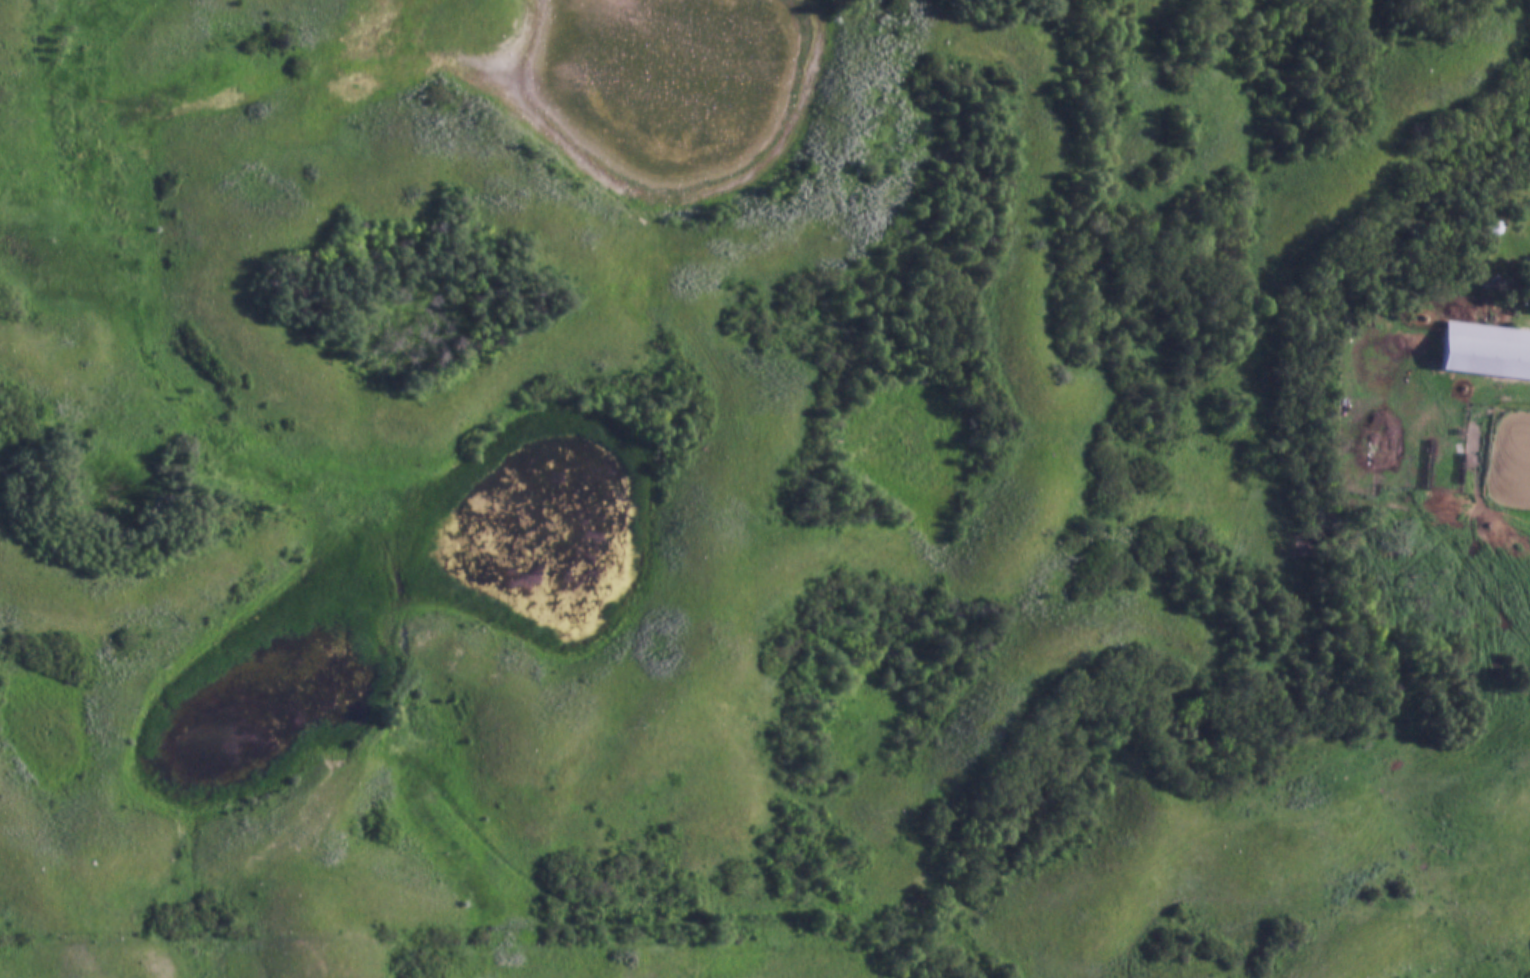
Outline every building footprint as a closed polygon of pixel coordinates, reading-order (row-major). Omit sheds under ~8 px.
[(1450,322),(1445,372),(1529,380),(1529,329),(1450,322)]
